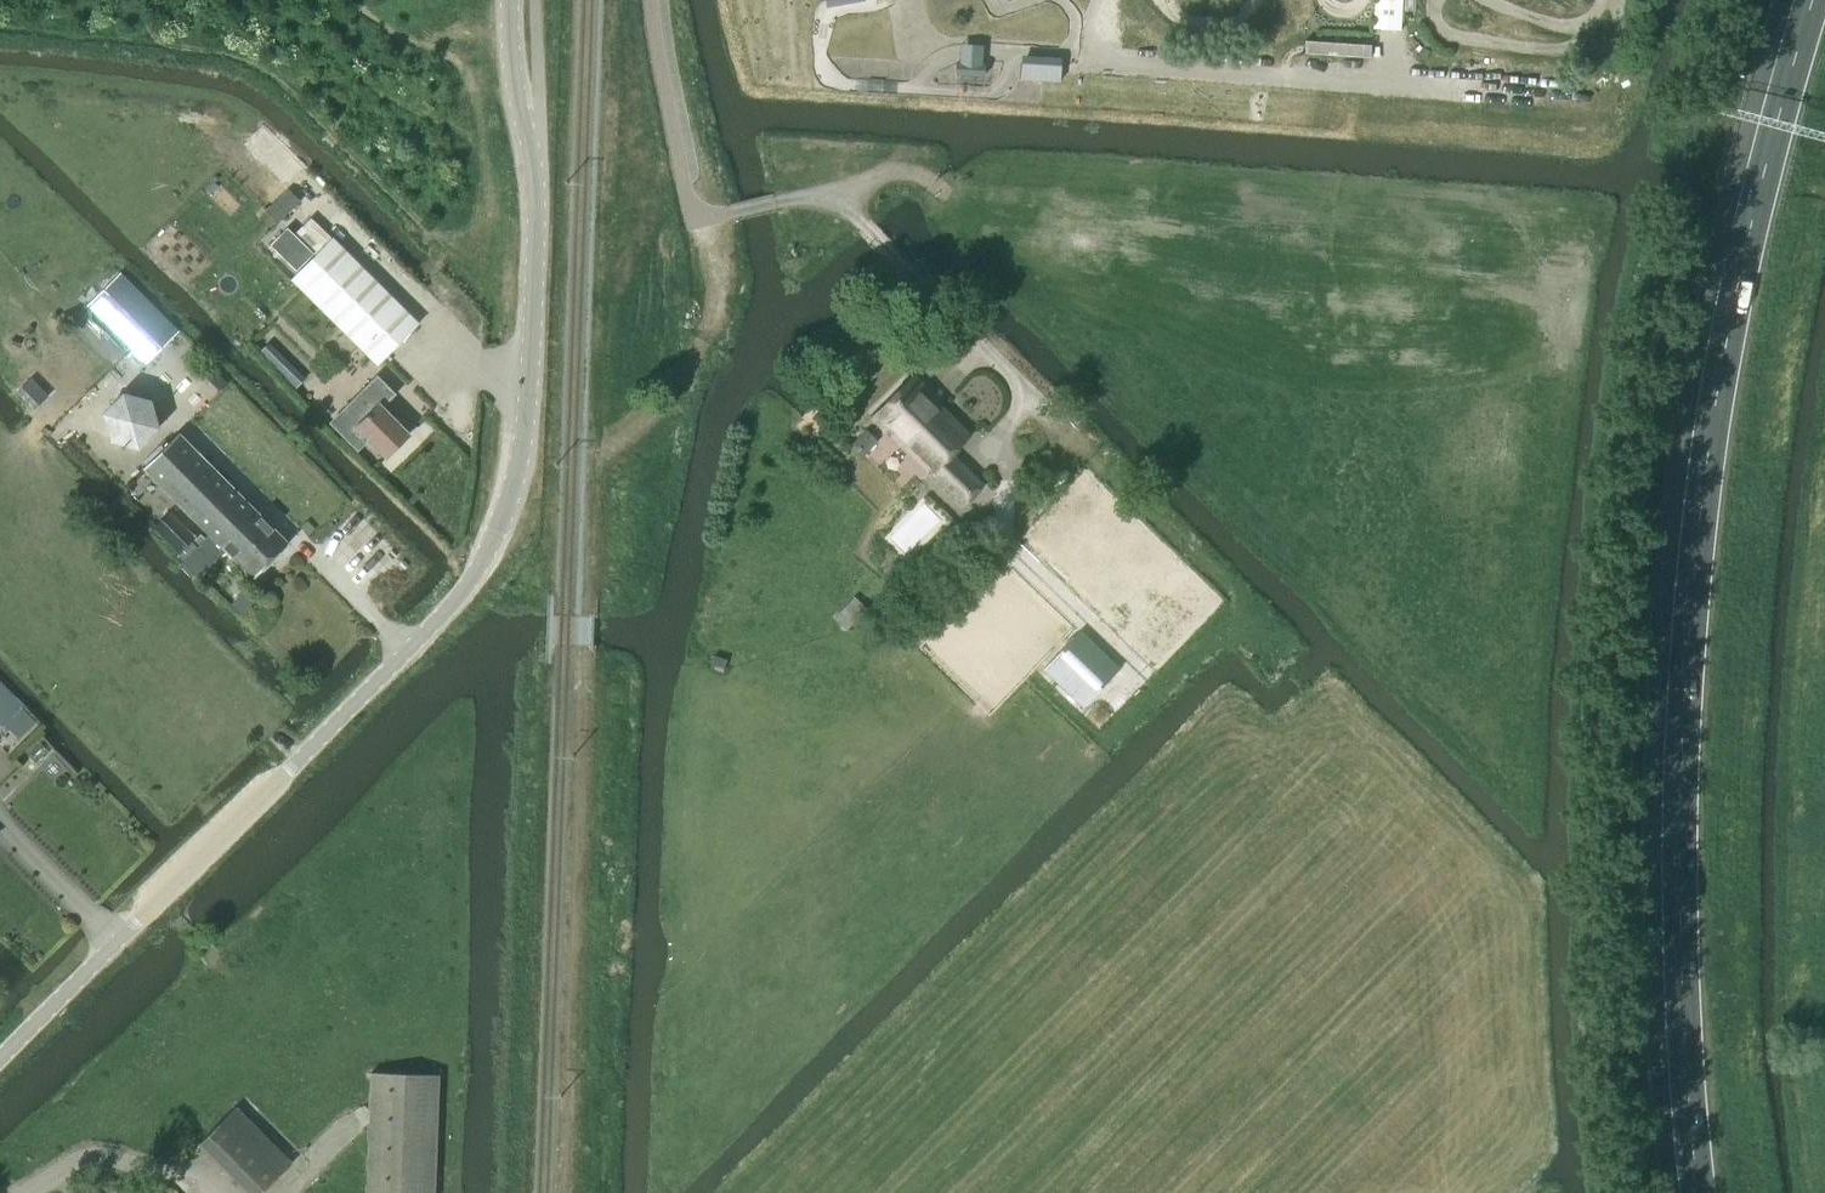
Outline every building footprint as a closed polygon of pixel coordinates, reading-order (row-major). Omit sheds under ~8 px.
[(1373,29),(1401,30),(1403,0),(1375,0),(1373,29)] [(1371,44),(1305,40),(1304,52),(1370,57),(1371,44)] [(287,188),(265,210),(277,223),(300,201),(287,188)] [(287,227),(270,245),(296,270),(313,253),(287,227)] [(333,237),(291,279),(376,364),(418,321),(333,237)] [(121,274),(89,305),(145,364),(178,332),(121,274)] [(269,341),(255,356),(269,370),(283,356),(269,341)] [(376,375),(330,421),(357,448),(364,441),(367,438),(384,456),(407,434),(379,406),(393,393),(376,375)] [(970,436),(929,395),(931,393),(913,375),(872,417),(890,435),(892,432),(932,472),(930,474),(962,506),(983,485),(951,454),(970,436)] [(146,434),(148,424),(147,415),(144,410),(141,406),(134,400),(129,398),(123,397),(117,397),(112,399),(107,401),(102,405),(97,413),(95,418),(94,423),(95,429),(96,434),(101,442),(105,445),(110,448),(120,450),(126,450),(132,448),(140,443),(144,438),(146,434)] [(853,444),(864,454),(877,440),(867,430),(853,444)] [(179,432),(143,468),(208,534),(205,537),(200,533),(194,539),(168,512),(154,526),(170,543),(172,541),(181,550),(176,555),(182,561),(180,563),(196,579),(224,551),(251,578),(288,541),(179,432)] [(1083,707),(1119,669),(1079,631),(1043,669),(1083,707)] [(22,708),(0,686),(0,730),(22,708)] [(439,1079),(371,1076),(366,1192),(434,1192),(439,1079)] [(199,1143),(249,1192),(262,1192),(290,1164),(233,1108),(199,1143)]
